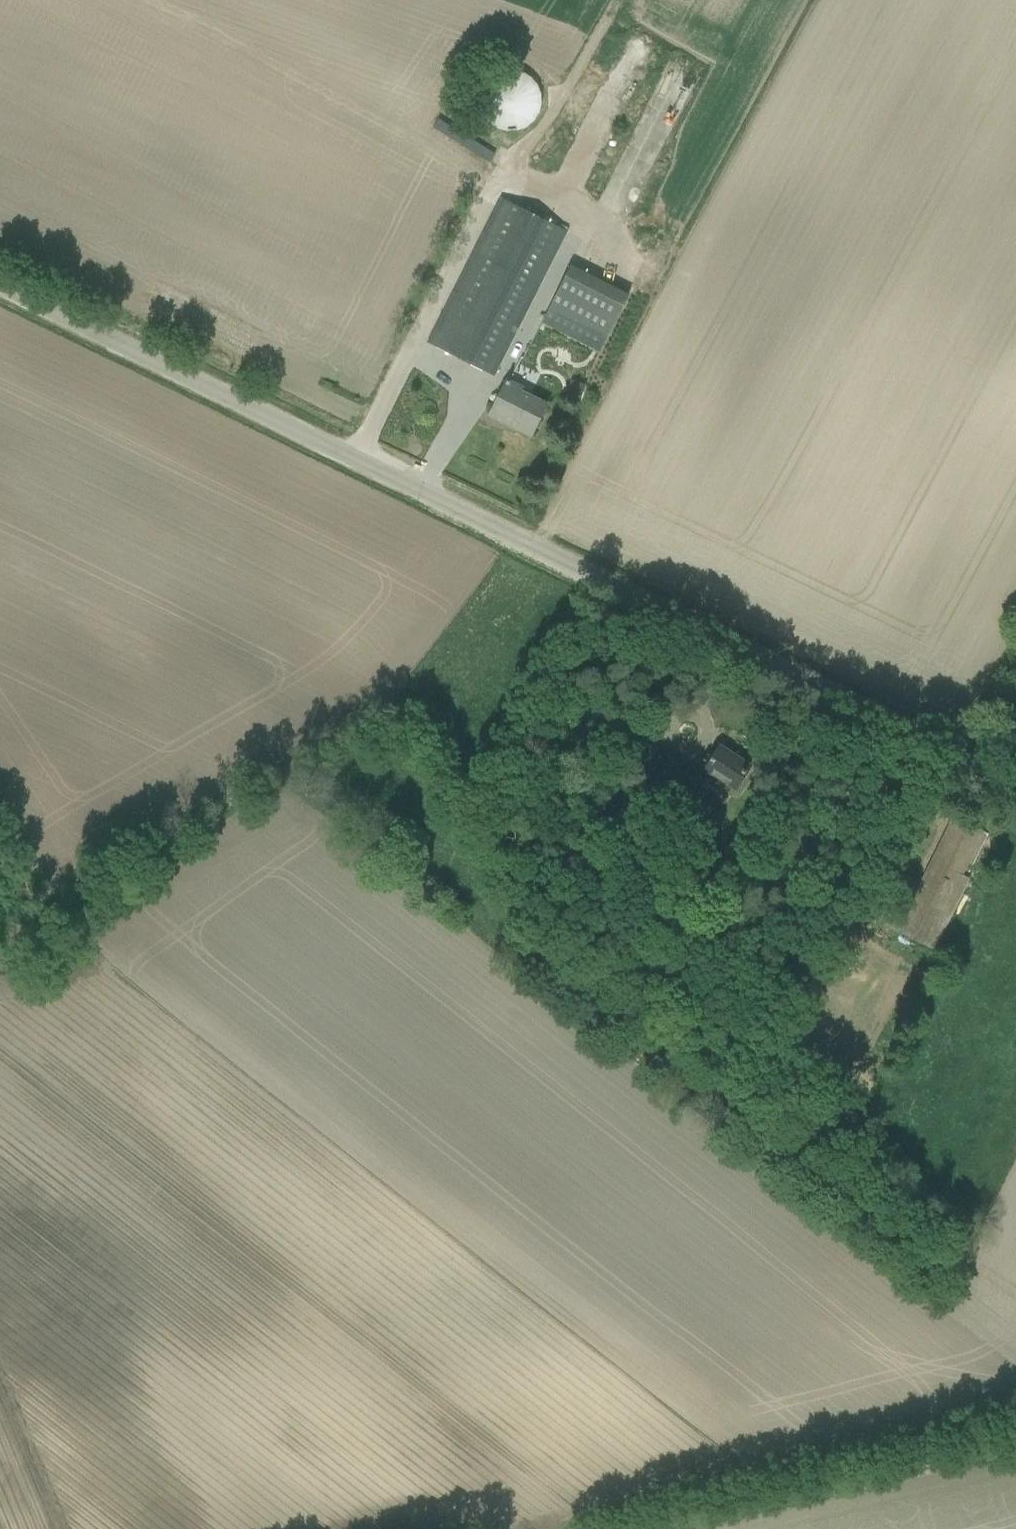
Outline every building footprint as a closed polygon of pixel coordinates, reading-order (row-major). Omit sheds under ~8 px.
[(478,100),(478,102),(478,105),(479,109),(480,111),(481,115),(482,117),(484,120),(486,122),(488,124),(492,127),(493,128),(497,130),(499,130),(501,131),(505,132),(508,132),(510,132),(515,132),(519,131),(521,130),(523,129),(527,127),(528,126),(531,124),(533,122),(534,121),(535,119),(536,117),(537,115),(539,112),(540,109),(540,107),(540,105),(541,102),(541,100),(540,97),(540,95),(540,93),(539,91),(538,87),(536,84),(534,82),(533,80),(530,78),(527,75),(526,74),(522,72),(520,72),(517,71),(514,70),(510,70),(508,70),(503,70),(499,71),(498,72),(496,73),(492,75),(491,76),(488,78),(486,80),(484,83),(483,85),(482,87),(480,90),(479,93),(479,95),(478,98),(478,100)] [(428,343),(494,376),(567,232),(501,198),(428,343)] [(543,325),(602,347),(621,298),(562,275),(543,325)] [(511,422),(532,433),(546,405),(520,392),(521,389),(507,382),(490,416),(509,425),(511,422)] [(719,746),(704,770),(735,790),(750,766),(719,746)] [(644,780),(659,789),(676,761),(661,752),(644,780)] [(897,932),(925,946),(982,832),(954,818),(897,932)]
